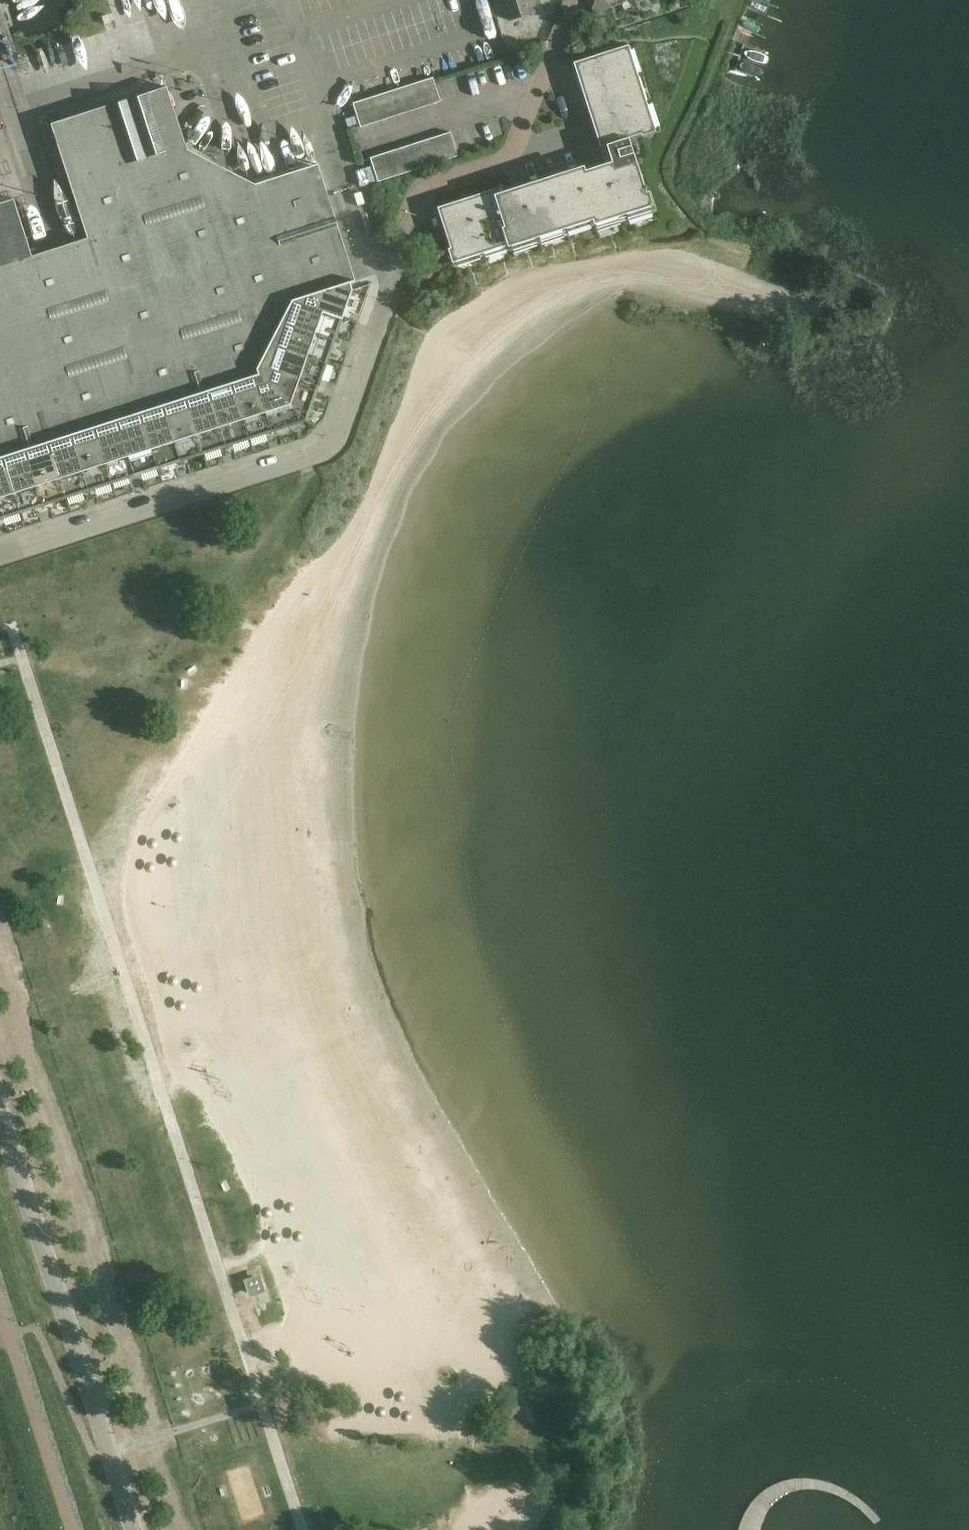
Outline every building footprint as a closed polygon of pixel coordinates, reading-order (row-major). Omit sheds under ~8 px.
[(509,20),(532,13),(528,0),(502,0),(509,20)] [(540,242),(539,238),(562,230),(563,235),(568,233),(566,229),(589,221),(590,226),(618,217),(620,222),(628,219),(626,215),(651,207),(645,188),(647,188),(646,185),(644,186),(628,137),(655,129),(628,45),(573,62),(600,146),(606,144),(613,167),(581,177),(579,173),(499,198),(498,194),(439,213),(454,260),(478,252),(479,257),(484,255),(483,250),(505,243),(507,248),(534,239),(536,244),(540,242)] [(440,101),(433,79),(433,77),(421,81),(429,105),(440,101)] [(417,109),(429,105),(421,81),(410,85),(417,109)] [(406,112),(417,109),(410,85),(398,88),(406,112)] [(253,375),(258,374),(257,370),(256,368),(258,365),(269,343),(280,321),(291,300),(334,286),(349,281),(354,280),(317,164),(254,184),(235,174),(186,149),(166,86),(50,124),(56,144),(58,143),(64,162),(62,162),(87,239),(32,257),(25,237),(24,237),(18,219),(19,218),(13,198),(0,202),(0,456),(1,456),(4,455),(24,449),(47,441),(70,434),(93,426),(116,419),(139,412),(162,404),(185,397),(208,390),(230,382),(253,375)] [(387,92),(395,116),(406,112),(398,88),(387,92)] [(395,116),(387,92),(376,96),(383,120),(395,116)] [(372,123),(383,120),(376,96),(364,99),(372,123)] [(360,127),(372,123),(364,99),(352,103),(356,115),(359,123),(360,127)] [(347,127),(359,123),(356,115),(345,118),(347,127)] [(450,132),(439,135),(446,160),(458,156),(450,132)] [(446,160),(439,135),(427,139),(435,163),(446,160)] [(427,139),(416,143),(423,167),(435,163),(427,139)] [(423,167),(416,143),(404,146),(412,171),(423,167)] [(404,146),(393,150),(401,174),(412,171),(404,146)] [(393,150),(381,154),(389,178),(401,174),(393,150)] [(389,178),(381,154),(370,158),(377,182),(389,178)] [(334,340),(342,318),(352,290),(352,289),(351,286),(350,282),(349,281),(334,286),(291,300),(280,321),(269,343),(258,365),(256,368),(257,370),(258,374),(253,375),(230,382),(208,390),(185,397),(162,404),(139,412),(116,419),(93,426),(70,434),(47,441),(24,449),(4,455),(1,456),(0,456),(0,518),(19,512),(42,505),(65,497),(88,490),(111,483),(134,475),(157,468),(180,460),(203,453),(225,446),(248,438),(271,431),(295,423),(302,416),(310,409),(318,386),(326,363),(334,340)] [(262,1290),(258,1277),(246,1281),(250,1293),(262,1290)]
